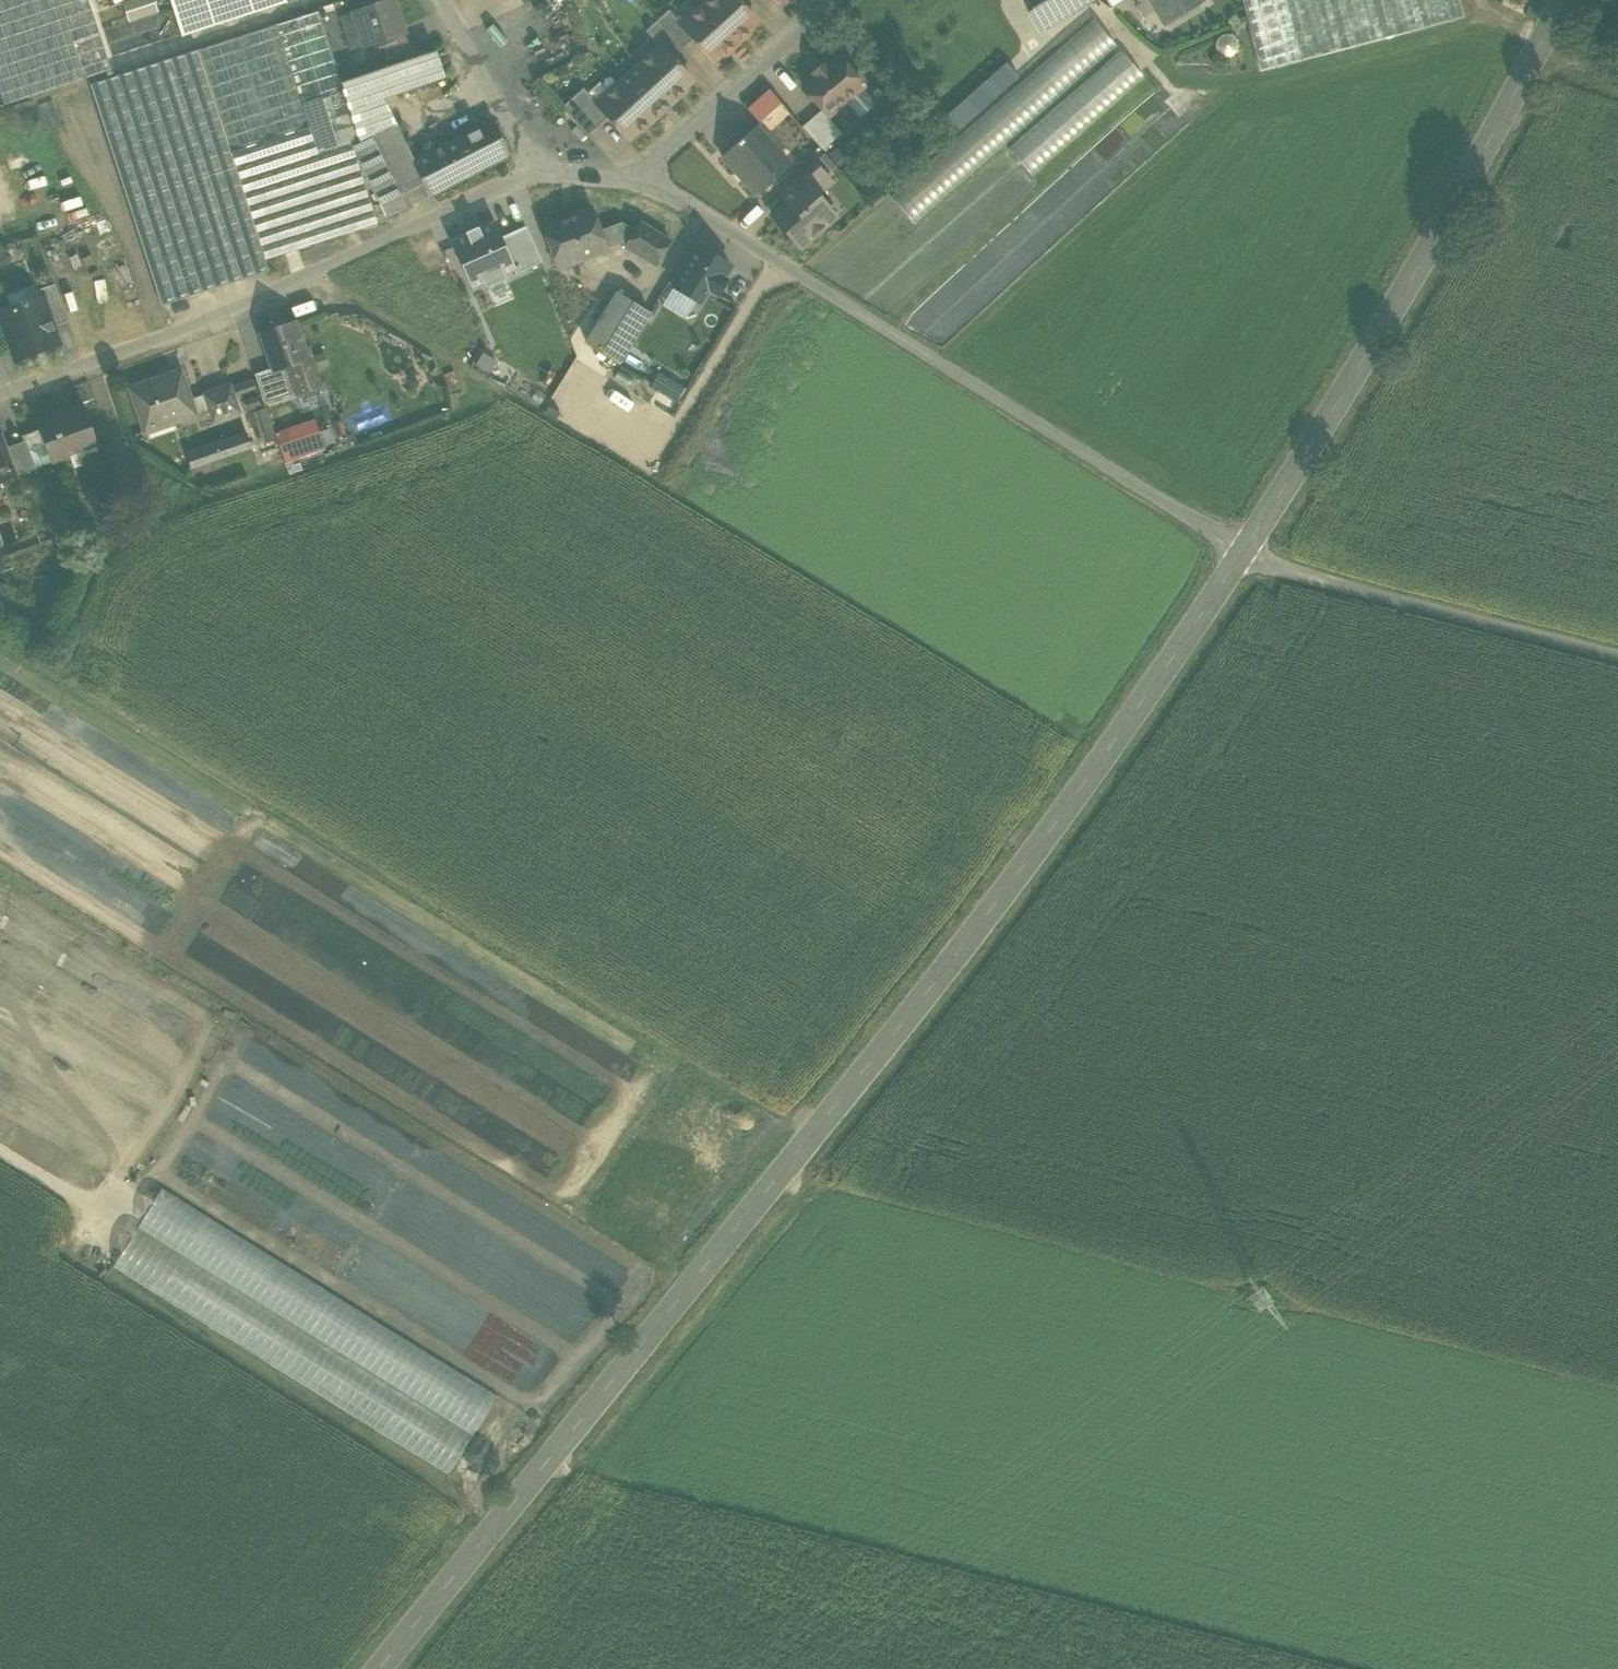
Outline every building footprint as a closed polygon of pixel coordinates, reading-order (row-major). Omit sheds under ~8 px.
[(4,105),(111,69),(89,0),(0,0),(0,92),(4,105)] [(123,3),(127,16),(152,8),(149,0),(131,0),(123,3)] [(182,34),(286,0),(170,0),(182,34)] [(354,11),(344,14),(345,15),(339,17),(351,51),(366,46),(366,47),(404,34),(392,0),(387,0),(354,11)] [(703,6),(737,43),(747,34),(746,32),(757,22),(737,0),(709,0),(703,6)] [(1044,29),(1091,0),(1026,0),(1044,29)] [(1202,0),(1149,0),(1165,25),(1202,1),(1202,0)] [(1261,70),(1464,17),(1459,0),(1242,0),(1261,70)] [(737,43),(703,6),(682,25),(681,26),(693,39),(713,61),(725,51),(727,53),(737,43)] [(682,25),(669,10),(656,21),(682,49),(693,39),(681,26),(682,25)] [(317,11),(274,25),(310,138),(312,137),(316,150),(318,149),(349,140),(351,145),(352,145),(359,142),(340,83),(317,11)] [(1091,19),(890,196),(914,223),(1115,46),(1091,19)] [(682,49),(656,21),(646,31),(659,46),(660,45),(672,58),(682,49)] [(310,138),(274,25),(198,49),(269,271),(344,238),(316,150),(312,137),(310,138)] [(406,38),(384,48),(389,59),(411,49),(406,38)] [(672,58),(660,45),(659,46),(638,65),(672,102),(678,97),(676,95),(692,80),(672,58)] [(1117,48),(1006,148),(1029,174),(1140,74),(1117,48)] [(198,49),(90,85),(161,306),(269,271),(198,49)] [(435,51),(340,83),(359,142),(396,124),(384,99),(445,78),(435,51)] [(839,58),(827,68),(823,64),(812,73),(816,77),(804,88),(828,116),(846,101),(859,117),(875,104),(861,88),(863,86),(839,58)] [(955,127),(1016,76),(1004,61),(942,112),(955,127)] [(672,102),(638,65),(617,84),(651,121),(672,102)] [(651,121),(617,84),(597,103),(596,103),(608,117),(628,139),(644,124),(646,126),(651,121)] [(597,103),(583,88),(572,98),(597,126),(608,117),(596,103),(597,103)] [(769,89),(747,109),(759,123),(781,103),(769,89)] [(597,126),(572,98),(561,108),(587,136),(597,126)] [(841,133),(823,112),(804,128),(823,149),(841,133)] [(492,122),(413,162),(414,162),(424,183),(380,204),(386,216),(430,195),(509,155),(492,122)] [(359,142),(352,145),(380,204),(424,183),(414,162),(413,162),(396,124),(359,142)] [(756,126),(722,157),(757,195),(791,165),(756,126)] [(318,149),(316,150),(344,238),(377,224),(351,145),(349,140),(318,149)] [(815,161),(786,187),(794,197),(808,185),(809,186),(825,172),(815,161)] [(809,186),(808,185),(794,197),(772,217),(786,232),(785,240),(791,246),(799,246),(800,248),(814,235),(816,235),(822,230),(822,227),(835,216),(809,186)] [(592,209),(543,227),(558,268),(607,250),(607,249),(600,230),(592,209)] [(441,235),(462,290),(538,259),(524,224),(501,233),(494,214),(441,235)] [(622,222),(600,230),(607,249),(622,243),(626,246),(635,231),(622,222)] [(670,241),(640,222),(635,231),(626,246),(625,247),(655,265),(670,241)] [(736,266),(698,244),(673,285),(702,302),(709,290),(718,295),(736,266)] [(67,321),(54,284),(36,290),(39,299),(44,297),(54,326),(67,321)] [(650,313),(616,293),(586,342),(619,362),(650,313)] [(39,299),(11,308),(14,318),(2,322),(9,343),(14,341),(19,357),(60,343),(54,326),(44,297),(39,299)] [(294,321),(261,333),(275,372),(287,368),(308,360),(307,358),(294,321)] [(308,360),(287,368),(297,396),(322,387),(311,357),(307,358),(308,360)] [(181,370),(129,387),(145,433),(196,415),(181,370)] [(252,381),(234,387),(238,399),(256,393),(252,381)] [(229,384),(204,393),(214,422),(239,413),(229,384)] [(257,395),(244,400),(248,411),(261,406),(257,395)] [(85,404),(39,420),(54,462),(99,446),(85,404)] [(0,433),(0,468),(13,463),(8,447),(2,432),(0,433)] [(247,433),(186,454),(190,467),(194,466),(197,467),(201,465),(203,462),(208,461),(211,462),(215,460),(217,458),(224,455),(227,456),(231,455),(233,452),(238,450),(241,451),(246,450),(247,447),(251,446),(247,433)] [(29,440),(8,447),(13,463),(18,476),(27,473),(39,469),(29,440)] [(27,473),(18,476),(20,484),(30,481),(27,473)] [(153,1190),(107,1263),(441,1469),(487,1395),(153,1190)]
